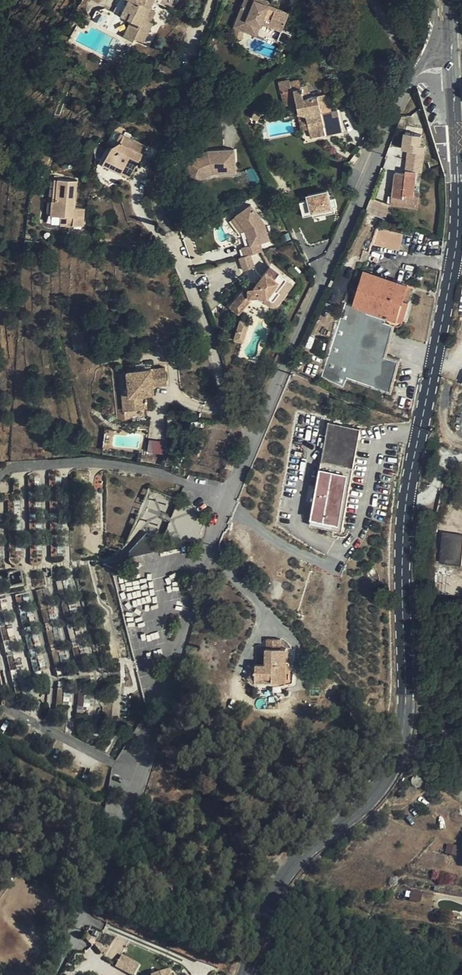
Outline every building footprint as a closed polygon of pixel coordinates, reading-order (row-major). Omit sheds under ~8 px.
[(150,8),(153,0),(121,0),(115,12),(132,20),(124,36),(133,41),(135,37),(143,42),(153,22),(145,18),(150,8)] [(291,9),(265,0),(243,0),(234,26),(258,34),(262,22),(284,29),(291,9)] [(158,11),(150,8),(145,18),(153,22),(158,11)] [(262,24),(259,34),(278,39),(281,29),(262,24)] [(282,29),(280,39),(289,41),(292,31),(282,29)] [(290,79),(278,81),(284,106),(297,103),(300,116),(306,115),(311,136),(342,130),(338,110),(334,111),(330,92),(310,96),(308,85),(301,86),(300,78),(290,80),(290,79)] [(112,145),(105,158),(123,167),(122,171),(131,175),(146,145),(124,133),(126,130),(116,124),(107,142),(112,145)] [(236,170),(234,149),(209,151),(208,151),(207,151),(185,160),(185,161),(193,181),(194,181),(213,172),(236,171),(236,170)] [(120,173),(121,173),(122,171),(123,167),(105,158),(102,164),(120,173)] [(398,159),(397,173),(406,173),(406,170),(408,160),(398,159)] [(406,170),(417,171),(418,160),(407,159),(408,160),(406,170)] [(417,171),(406,170),(406,173),(397,173),(396,172),(393,196),(403,197),(403,194),(414,195),(415,191),(417,171)] [(75,208),(78,180),(58,179),(56,200),(52,200),(51,214),(74,216),(74,225),(83,226),(85,208),(75,208)] [(307,191),(308,199),(301,200),(304,216),(338,210),(335,195),(332,196),(330,188),(307,191)] [(420,191),(415,191),(414,195),(403,194),(403,197),(393,196),(392,204),(418,208),(420,191)] [(368,210),(386,217),(391,204),(373,197),(368,210)] [(251,206),(240,214),(243,219),(241,220),(247,228),(252,243),(245,245),(248,253),(260,249),(257,241),(267,238),(261,220),(251,206)] [(223,211),(211,217),(214,225),(227,219),(223,211)] [(400,251),(403,234),(378,228),(372,244),(400,251)] [(248,253),(237,257),(241,268),(252,264),(248,253)] [(245,288),(245,285),(242,286),(226,306),(235,313),(246,300),(246,295),(259,293),(266,299),(270,299),(276,290),(271,286),(275,280),(279,283),(284,277),(267,264),(252,283),(253,287),(245,288)] [(401,324),(404,322),(398,320),(405,299),(409,283),(364,269),(353,305),(346,303),(322,377),(343,387),(347,379),(392,393),(401,359),(387,356),(395,324),(397,325),(400,325),(401,324)] [(274,300),(290,282),(284,277),(279,283),(275,280),(271,286),(276,290),(270,299),(266,299),(259,293),(246,295),(246,300),(258,298),(260,301),(262,302),(264,303),(265,304),(267,304),(271,303),(273,302),(274,300)] [(410,301),(405,299),(398,320),(404,322),(410,301)] [(245,321),(237,318),(229,337),(238,341),(245,321)] [(88,330),(75,332),(77,344),(90,341),(88,330)] [(166,367),(127,371),(129,384),(128,385),(127,385),(126,386),(125,387),(125,388),(125,390),(125,392),(126,393),(127,394),(128,395),(129,395),(130,395),(132,409),(147,408),(145,394),(154,392),(153,386),(167,384),(166,367)] [(123,410),(132,409),(130,395),(129,395),(128,395),(127,394),(126,393),(125,392),(125,390),(125,388),(125,387),(126,386),(127,385),(128,385),(129,384),(127,371),(119,372),(123,410)] [(329,422),(321,467),(353,472),(361,428),(329,422)] [(167,452),(168,440),(153,438),(151,450),(167,452)] [(321,467),(311,525),(343,530),(353,472),(321,467)] [(441,532),(437,564),(461,567),(461,535),(441,532)] [(271,638),(270,648),(281,648),(281,638),(271,638)] [(273,677),(273,680),(286,681),(287,648),(281,648),(270,648),(267,648),(266,664),(257,664),(257,666),(256,677),(273,677)] [(256,682),(256,677),(257,666),(248,676),(256,682)] [(410,896),(399,889),(395,896),(405,903),(410,896)] [(393,903),(392,909),(405,911),(406,904),(393,903)] [(115,965),(132,974),(135,974),(141,965),(122,953),(115,965)]
